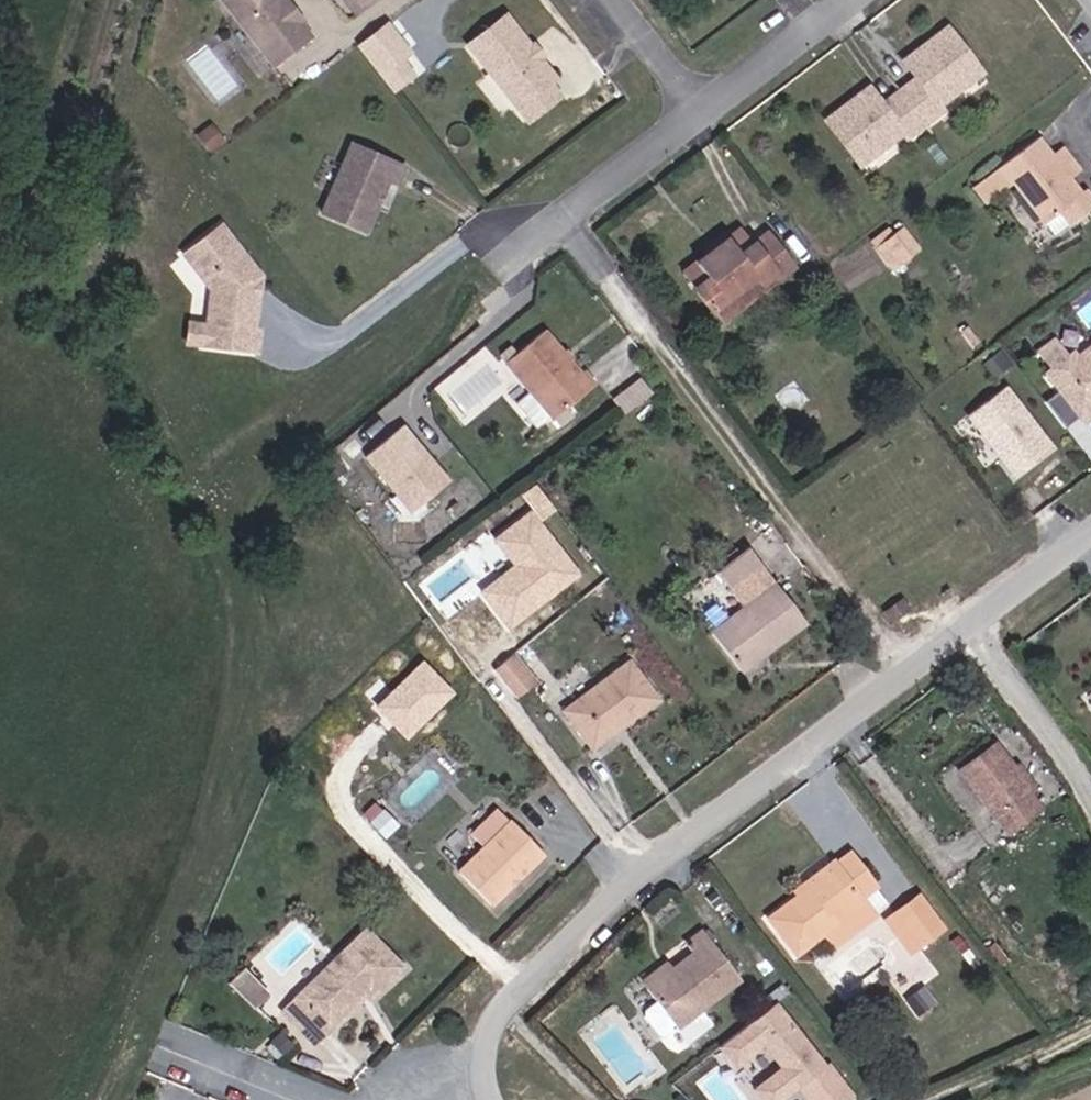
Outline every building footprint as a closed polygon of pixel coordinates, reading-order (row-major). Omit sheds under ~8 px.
[(283,67),(319,39),(306,23),(287,0),(228,0),(283,67)] [(306,23),(321,12),(311,0),(287,0),(306,23)] [(564,77),(511,15),(474,46),(535,121),(568,94),(558,83),(564,77)] [(382,58),(398,45),(387,31),(372,44),(382,58)] [(888,109),(874,91),(826,127),(863,169),(905,134),(912,143),(947,113),(942,108),(985,73),(951,31),(905,65),(920,85),(888,109)] [(230,132),(218,114),(203,124),(216,142),(230,132)] [(407,160),(353,136),(323,205),(370,228),(390,174),(399,178),(407,160)] [(1045,225),(1055,235),(1071,221),(1073,225),(1090,211),(1090,189),(1088,185),(1081,191),(1037,138),(998,169),(1045,225)] [(184,340),(204,342),(261,352),(263,332),(258,331),(266,278),(226,227),(197,249),(225,285),(218,324),(207,322),(188,319),(184,340)] [(687,273),(719,310),(766,273),(775,286),(802,265),(780,237),(765,248),(746,227),(687,273)] [(914,251),(896,230),(877,246),(894,267),(914,251)] [(730,322),(775,286),(766,273),(719,310),(730,322)] [(584,381),(543,338),(506,366),(557,425),(597,390),(586,379),(584,381)] [(1068,357),(1056,343),(1041,355),(1054,370),(1068,357)] [(465,419),(512,380),(482,344),(435,384),(465,419)] [(1072,355),(1054,370),(1050,373),(1089,419),(1090,417),(1090,346),(1076,358),(1072,355)] [(1008,365),(997,351),(980,364),(992,377),(1008,365)] [(626,414),(654,391),(641,375),(613,398),(626,414)] [(1055,447),(1006,385),(963,419),(1012,481),(1055,447)] [(453,481),(404,422),(361,457),(410,517),(453,481)] [(581,573),(530,512),(494,541),(515,566),(480,594),(510,631),(581,573)] [(740,591),(750,603),(719,627),(750,667),(810,616),(769,566),(740,591)] [(896,619),(915,604),(900,587),(885,603),(896,619)] [(546,680),(524,652),(505,667),(528,694),(546,680)] [(669,692),(640,657),(573,711),(604,746),(669,692)] [(456,695),(423,661),(377,707),(411,740),(456,695)] [(1050,800),(999,736),(966,762),(1015,824),(1050,800)] [(470,834),(482,845),(458,874),(495,904),(547,845),(511,813),(508,816),(495,806),(470,834)] [(407,824),(394,811),(382,824),(395,836),(407,824)] [(815,877),(820,883),(783,915),(809,949),(833,930),(871,900),(872,899),(867,891),(882,877),(861,851),(846,863),(840,856),(815,877)] [(926,890),(893,916),(904,929),(913,923),(927,941),(952,922),(926,890)] [(843,943),(882,913),(871,900),(833,930),(843,943)] [(904,929),(919,948),(927,941),(913,923),(904,929)] [(697,937),(705,948),(658,985),(690,1023),(751,976),(712,926),(697,937)] [(402,962),(365,929),(290,1010),(321,1037),(360,994),(368,999),(402,962)] [(724,1047),(741,1070),(765,1052),(777,1068),(753,1086),(764,1099),(790,1099),(802,1092),(808,1099),(849,1099),(851,1099),(830,1071),(777,1006),(724,1047)]
